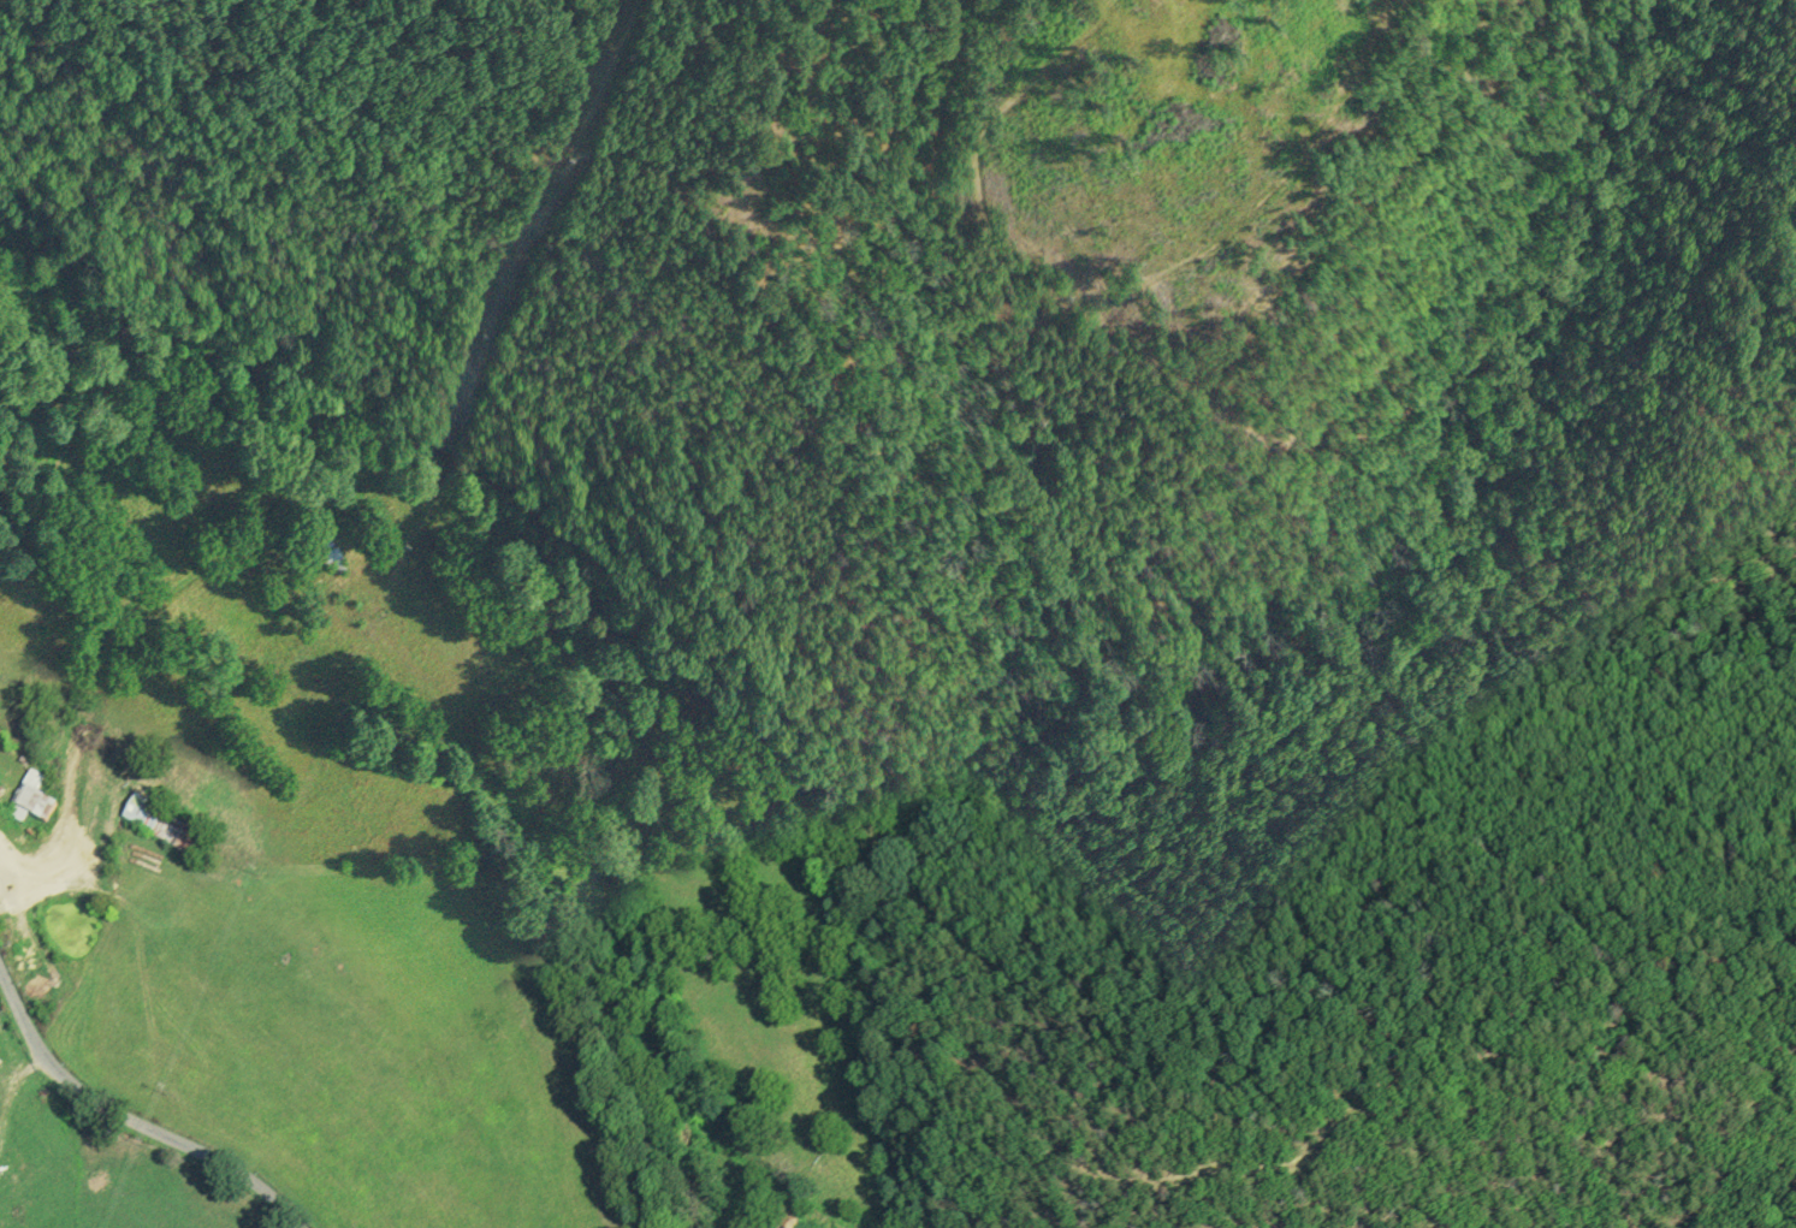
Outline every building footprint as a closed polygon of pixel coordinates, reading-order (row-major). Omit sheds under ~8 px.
[(6,814),(22,820),(26,812),(48,821),(56,801),(35,792),(43,775),(26,768),(6,814)] [(195,859),(208,835),(134,797),(122,820),(195,859)]
